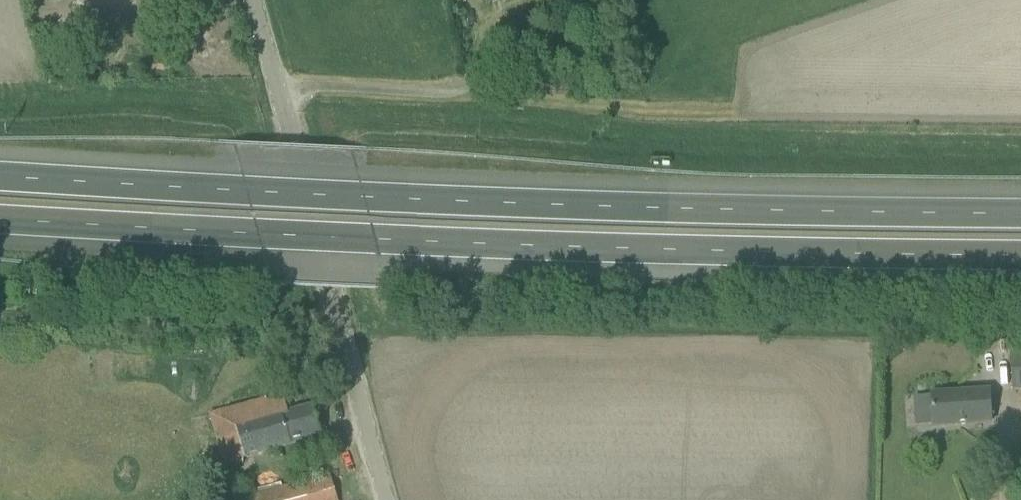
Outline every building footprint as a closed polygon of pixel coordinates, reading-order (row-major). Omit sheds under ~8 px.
[(1013,390),(1020,389),(1020,356),(1011,357),(1013,390)] [(932,394),(934,427),(992,423),(990,391),(932,394)] [(246,458),(322,437),(313,406),(289,413),(284,396),(213,416),(225,463),(246,458)] [(236,499),(338,499),(331,473),(236,499)]
